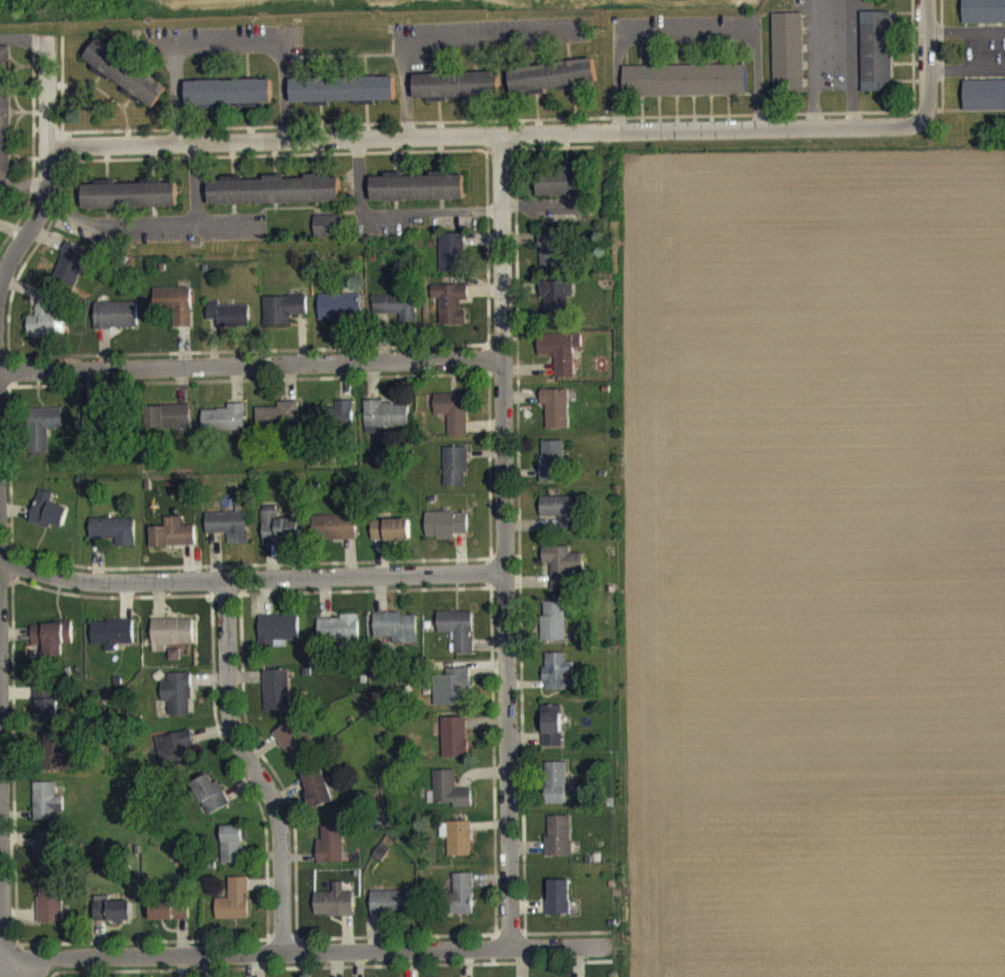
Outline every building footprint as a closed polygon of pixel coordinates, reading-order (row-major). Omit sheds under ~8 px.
[(1004,33),(1004,2),(964,3),(964,34),(1004,33)] [(862,22),(864,101),(892,100),(891,21),(862,22)] [(773,23),(774,103),(805,102),(804,22),(773,23)] [(84,55),(98,36),(168,86),(154,105),(143,97),(140,100),(125,89),(126,86),(112,75),(110,78),(94,67),(96,64),(84,55)] [(11,189),(9,55),(0,55),(0,189),(11,189)] [(594,55),(598,79),(583,81),(584,85),(565,88),(564,84),(546,87),(547,90),(528,93),(527,89),(514,92),(510,67),(594,55)] [(623,63),(747,61),(747,92),(624,94),(623,63)] [(414,71),(500,69),(502,93),(482,93),(482,98),(467,98),(467,95),(449,95),(449,99),(429,99),(429,96),(414,96),(414,71)] [(289,77),(395,74),(395,98),(376,98),(376,102),(357,103),(357,99),(329,99),(330,103),(310,104),(310,100),(290,100),(289,77)] [(186,79),(270,76),(272,100),(259,101),(259,104),(239,105),(238,102),(221,102),(221,106),(202,107),(202,103),(186,103),(186,79)] [(964,78),(1004,78),(1004,107),(965,108),(964,78)] [(384,170),(384,175),(370,175),(371,198),(465,196),(464,173),(450,173),(449,169),(431,169),(431,173),(404,174),(404,170),(384,170)] [(207,179),(208,202),(340,198),(339,174),(322,175),(322,172),(305,172),(305,175),(284,176),(284,172),(263,173),(263,177),(243,177),(242,174),(222,174),(222,178),(207,179)] [(83,182),(97,181),(97,178),(117,177),(118,181),(142,181),(142,177),(163,176),(163,180),(176,180),(177,203),(83,205),(83,182)] [(539,206),(589,205),(588,181),(539,182),(539,206)] [(177,190),(143,191),(143,193),(116,194),(116,190),(96,190),(96,194),(83,195),(84,219),(177,217),(177,190)] [(313,225),(314,248),(341,247),(341,225),(313,225)] [(566,280),(565,241),(540,242),(541,281),(566,280)] [(440,281),(464,282),(465,243),(440,243),(440,281)] [(75,296),(90,261),(68,252),(54,287),(75,296)] [(545,307),(545,330),(568,331),(569,305),(574,306),(575,291),(541,290),(540,307),(545,307)] [(441,335),(468,334),(467,320),(461,320),(461,310),(469,310),(469,294),(431,295),(431,308),(440,308),(441,335)] [(191,297),(154,298),(154,321),(176,320),(176,336),(192,336),(191,297)] [(65,345),(63,303),(39,304),(40,325),(28,326),(29,346),(65,345)] [(319,304),(320,330),(362,329),(361,303),(319,304)] [(418,331),(417,304),(374,305),(375,324),(401,324),(401,332),(418,331)] [(307,325),(307,306),(264,306),(264,335),(290,335),(290,325),(307,325)] [(218,336),(249,337),(249,315),(219,314),(219,310),(207,310),(207,330),(218,330),(218,336)] [(138,311),(96,312),(96,338),(138,337),(138,311)] [(583,344),(539,344),(539,365),(557,365),(557,388),(575,387),(575,358),(583,357),(583,344)] [(542,399),(542,415),(547,415),(547,439),(570,439),(569,399),(542,399)] [(449,445),(469,445),(468,403),(435,404),(436,425),(448,425),(449,445)] [(337,417),(313,417),(314,439),(355,439),(355,410),(337,411),(337,417)] [(300,411),(281,411),(281,417),(257,417),(257,439),(301,438),(300,411)] [(410,412),(366,413),(367,443),(410,442),(410,412)] [(204,419),(204,441),(246,441),(246,414),(229,413),(229,419),(204,419)] [(191,414),(147,415),(148,438),(192,437),(191,414)] [(49,462),(48,439),(64,439),(63,418),(28,418),(29,462),(49,462)] [(84,447),(102,446),(102,428),(83,429),(84,447)] [(564,451),(542,451),(542,491),(565,491),(564,451)] [(445,497),(468,496),(468,457),(444,457),(445,497)] [(29,532),(50,539),(51,535),(63,538),(69,518),(50,512),(53,503),(39,498),(29,532)] [(542,526),(561,526),(561,540),(585,539),(584,506),(542,506),(542,526)] [(262,519),(264,551),(301,550),(300,522),(281,522),(281,518),(262,519)] [(206,522),(207,544),(228,543),(229,554),(249,554),(249,521),(206,522)] [(456,548),(456,543),(469,543),(469,521),(426,522),(427,548),(456,548)] [(358,548),(357,524),(314,526),(315,549),(358,548)] [(165,527),(165,536),(150,537),(151,557),(196,555),(195,534),(183,535),(182,526),(165,527)] [(117,555),(135,556),(136,529),(91,528),(90,547),(117,548),(117,555)] [(411,549),(410,529),(373,530),(373,550),(411,549)] [(586,563),(571,563),(571,556),(543,557),(543,573),(552,573),(552,599),(573,599),(573,585),(586,585),(586,563)] [(566,611),(543,611),(543,651),(567,651),(566,611)] [(473,621),(438,621),(438,642),(454,642),(455,653),(453,653),(453,664),(474,663),(473,621)] [(393,653),(417,653),(417,623),(374,624),(375,647),(393,647),(393,653)] [(318,629),(319,651),(359,650),(359,624),(341,624),(341,628),(318,629)] [(259,626),(260,657),(276,657),(276,650),(299,649),(299,625),(259,626)] [(193,628),(153,629),(153,661),(166,661),(166,654),(193,654),(193,628)] [(133,630),(91,630),(91,654),(104,654),(104,661),(117,661),(117,654),(134,653),(133,630)] [(31,632),(31,656),(43,655),(44,666),(63,666),(63,654),(72,654),(72,632),(31,632)] [(545,700),(568,699),(568,691),(575,691),(574,671),(568,672),(567,662),(545,663),(545,700)] [(442,706),(448,706),(447,715),(469,715),(470,678),(443,677),(442,706)] [(288,679),(263,680),(264,721),(289,720),(288,679)] [(162,691),(162,711),(169,711),(170,726),(192,725),(190,682),(168,683),(169,691),(162,691)] [(58,729),(58,697),(37,696),(37,729),(58,729)] [(562,757),(563,715),(544,715),(543,757),(562,757)] [(467,727),(441,727),(442,768),(468,767),(467,727)] [(274,741),(293,773),(314,760),(295,728),(274,741)] [(196,762),(191,739),(162,746),(167,768),(196,762)] [(78,781),(78,762),(67,762),(67,743),(46,742),(46,780),(78,781)] [(566,772),(545,772),(546,814),(567,813),(566,772)] [(302,783),(310,818),(333,812),(324,778),(302,783)] [(472,817),(471,798),(455,798),(455,780),(433,780),(433,801),(428,801),(428,813),(453,813),(453,818),(472,817)] [(192,792),(207,825),(228,815),(213,782),(192,792)] [(34,792),(35,830),(65,830),(64,806),(57,806),(57,792),(34,792)] [(572,866),(572,826),(549,825),(548,845),(545,845),(545,865),(572,866)] [(448,866),(472,866),(471,831),(440,832),(440,847),(447,847),(448,866)] [(220,836),(221,874),(242,873),(241,835),(220,836)] [(343,872),(342,836),(322,836),(322,849),(317,849),(318,873),(343,872)] [(37,868),(43,867),(43,880),(63,879),(62,841),(37,841),(37,868)] [(473,924),(474,883),(452,883),(451,924),(473,924)] [(248,929),(248,887),(228,887),(228,908),(216,908),(216,929),(248,929)] [(546,925),(571,924),(570,889),(550,890),(550,909),(546,909),(546,925)] [(62,892),(38,892),(38,932),(63,932),(62,892)] [(315,902),(315,926),(354,925),(354,902),(343,902),(343,892),(333,892),(333,902),(315,902)] [(372,925),(413,924),(412,900),(371,901),(372,925)] [(130,911),(111,911),(111,906),(93,906),(94,931),(131,931),(130,911)] [(151,930),(188,929),(187,909),(150,910),(151,930)]
